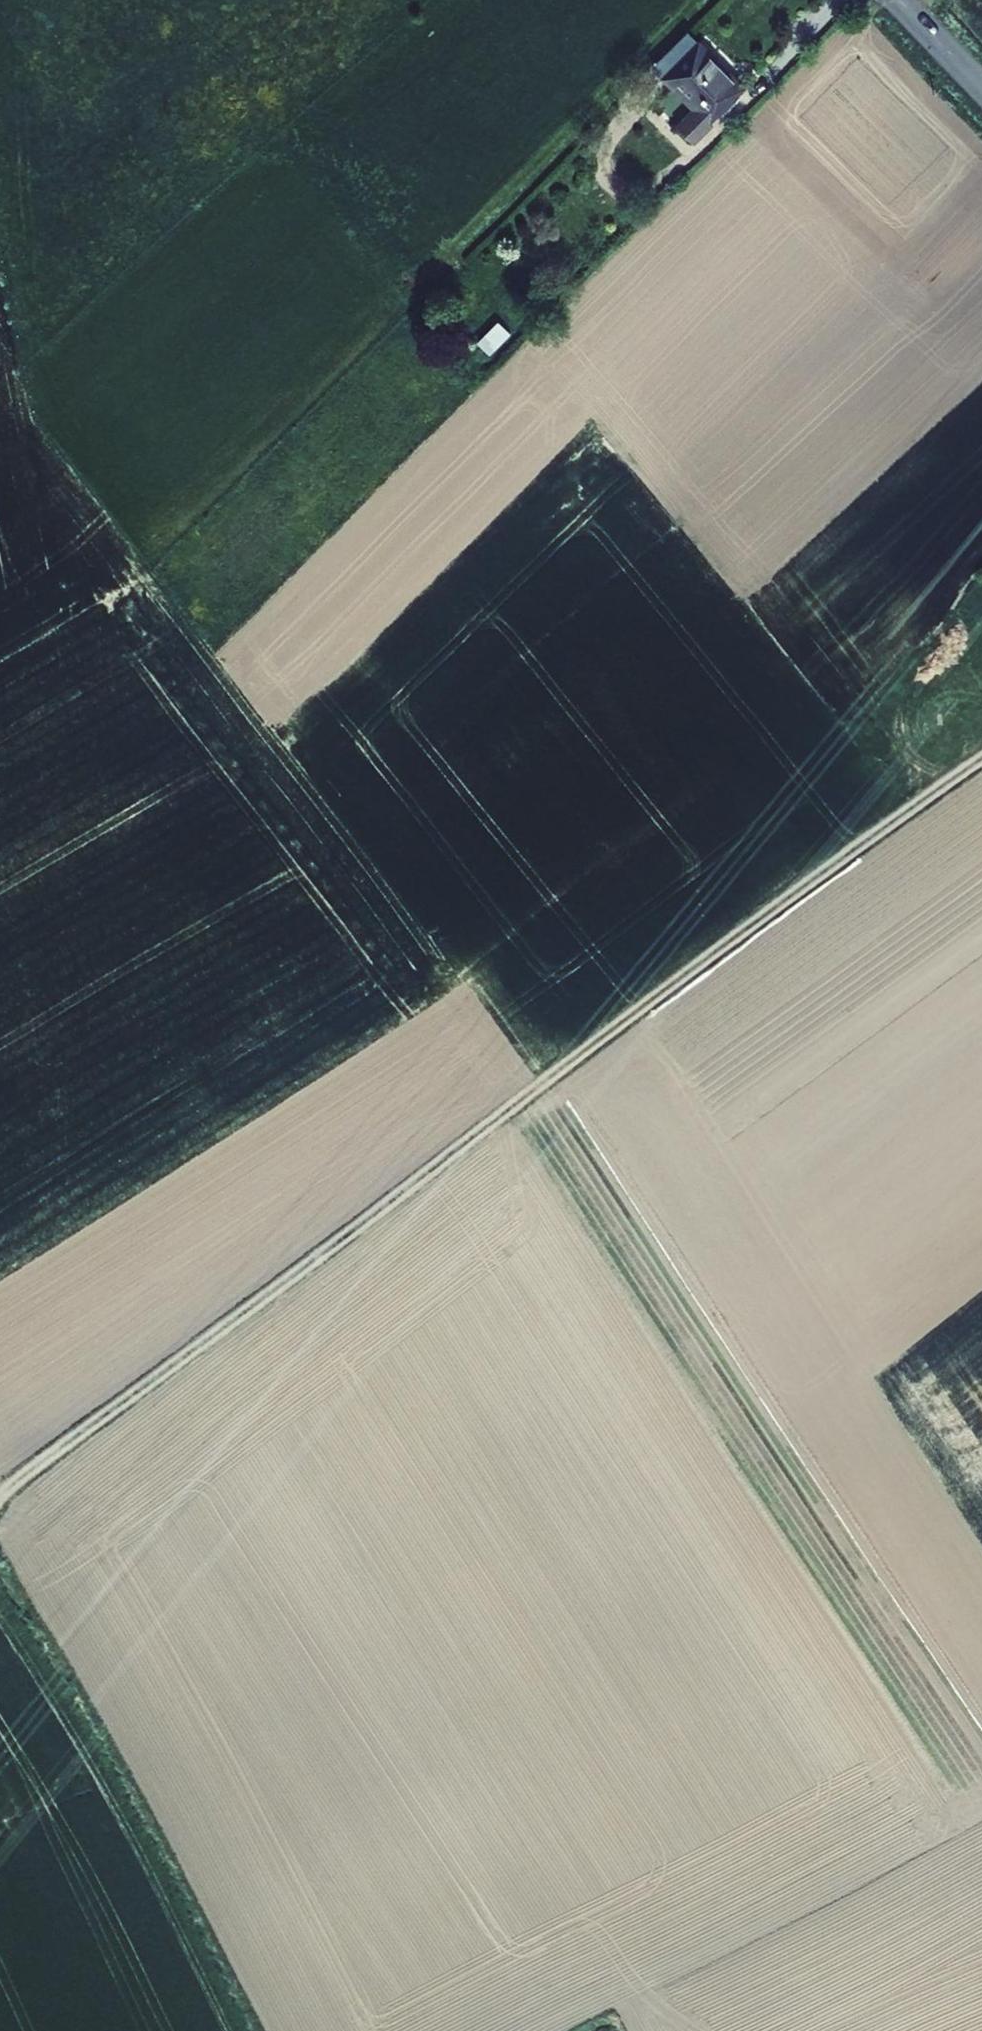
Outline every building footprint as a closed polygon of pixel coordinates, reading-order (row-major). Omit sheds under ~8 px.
[(694,138),(712,120),(710,119),(745,84),(698,40),(664,74),(695,104),(678,122),(694,138)] [(499,317),(476,338),(489,353),(512,331),(499,317)]
